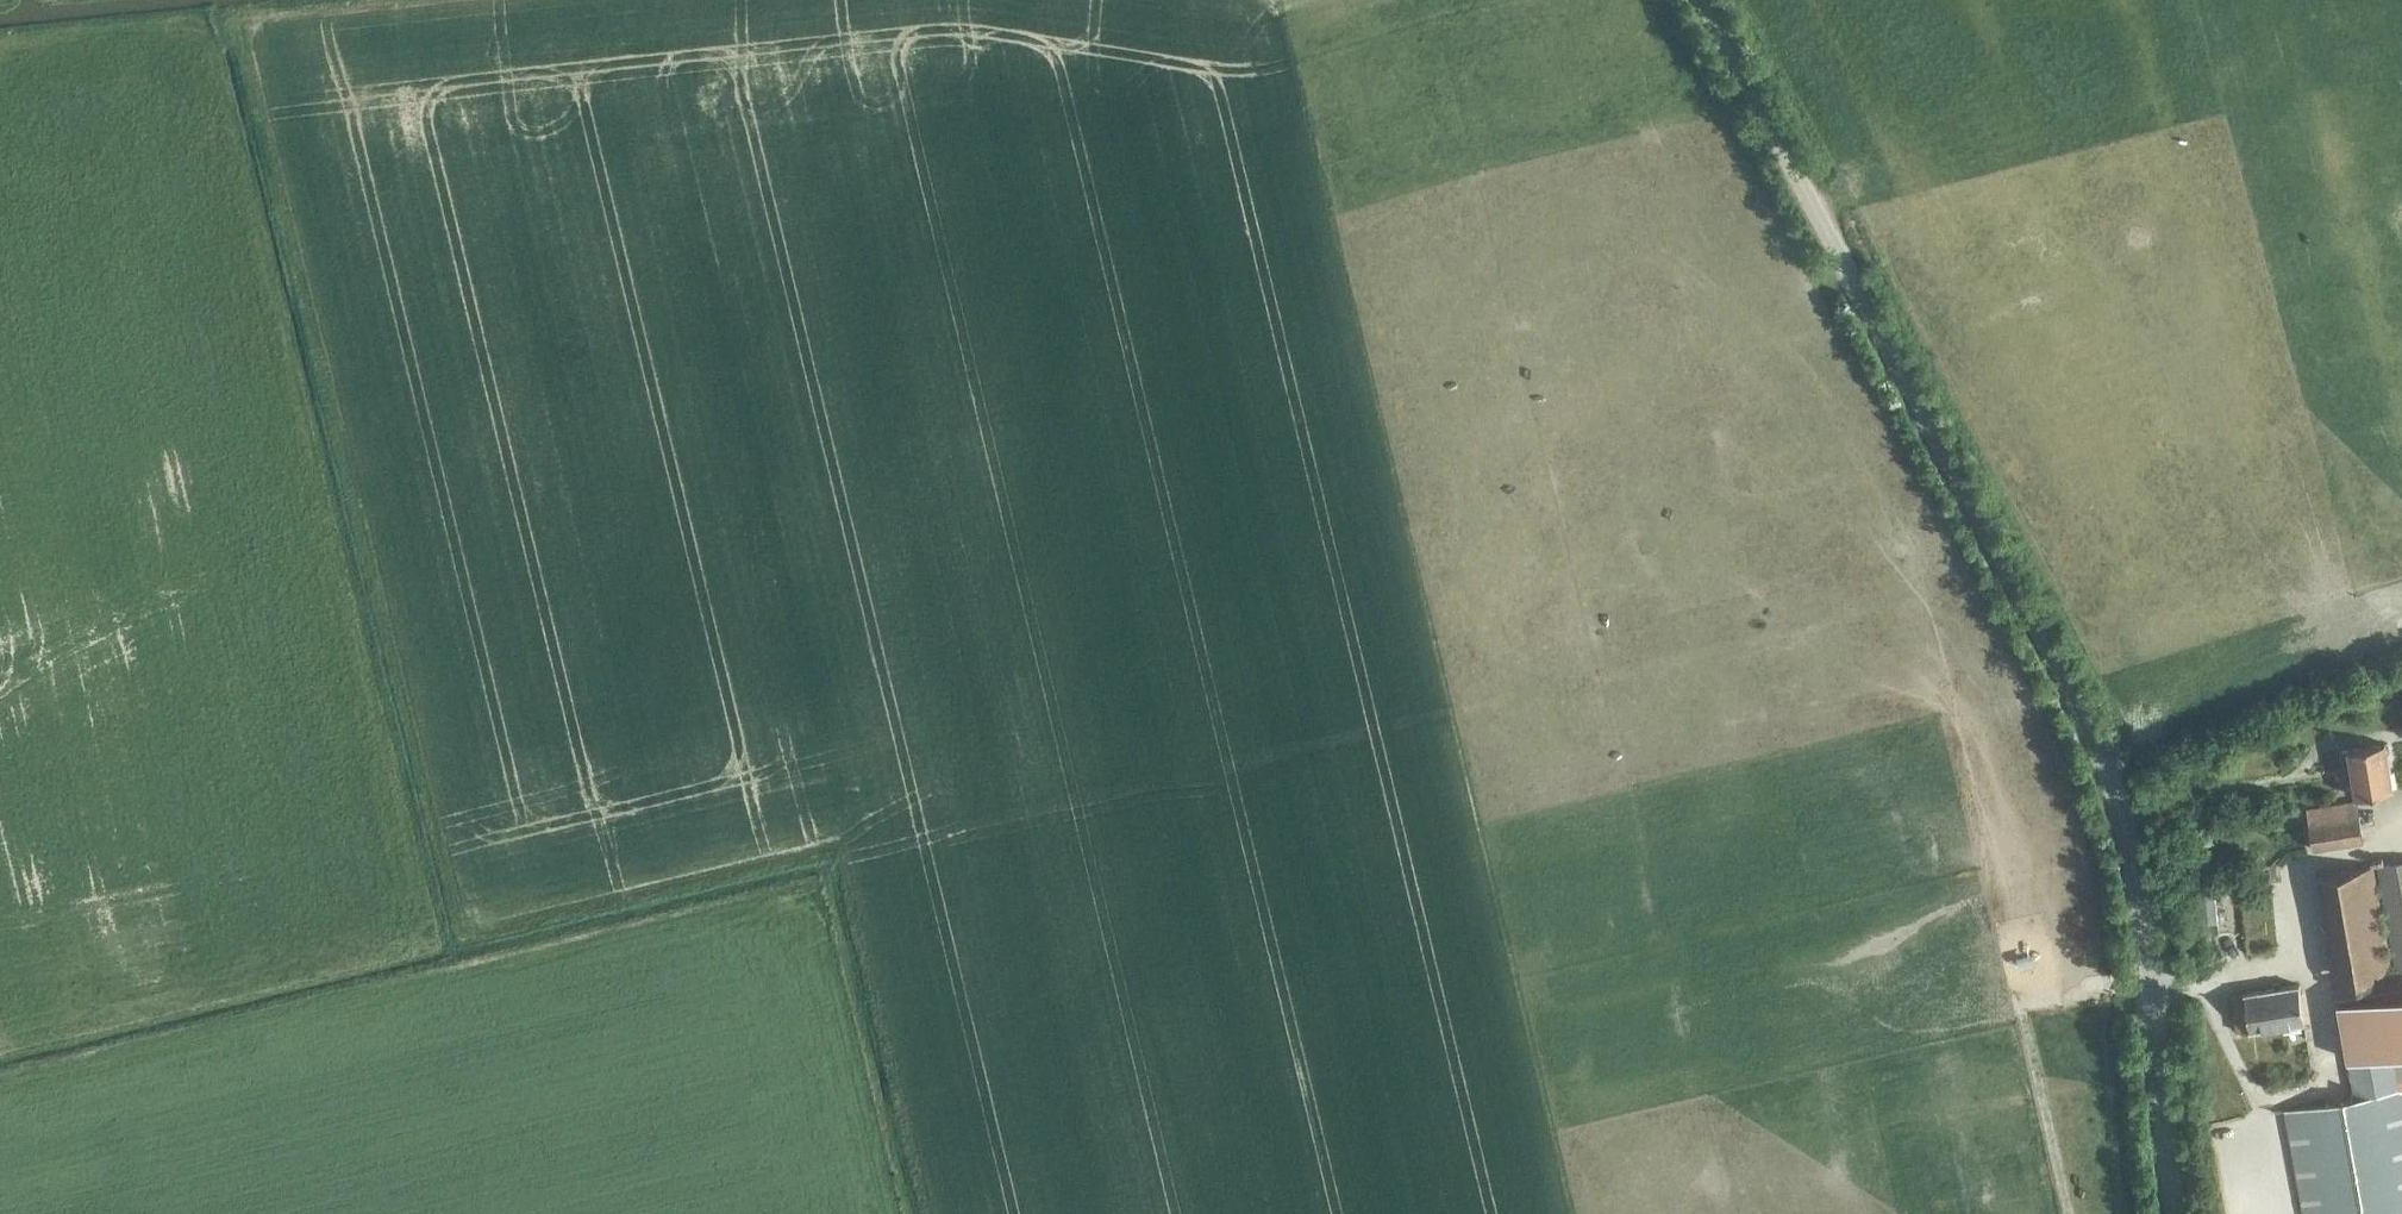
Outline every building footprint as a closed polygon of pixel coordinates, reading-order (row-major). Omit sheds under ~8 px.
[(2355,796),(2392,790),(2384,744),(2348,750),(2355,796)] [(2149,782),(2157,778),(2152,765),(2143,768),(2149,782)] [(2313,849),(2363,840),(2357,803),(2307,811),(2313,849)] [(2401,988),(2401,860),(2377,865),(2400,988),(2401,988)] [(2338,987),(2393,978),(2373,866),(2318,875),(2338,987)] [(2251,1030),(2305,1021),(2298,983),(2243,992),(2243,994),(2232,996),(2238,1031),(2250,1029),(2251,1030)] [(2339,999),(2349,1057),(2401,1048),(2401,988),(2400,988),(2339,999)] [(2400,1089),(2393,1051),(2350,1058),(2357,1098),(2286,1110),(2304,1213),(2401,1213),(2401,1089),(2400,1089)]
